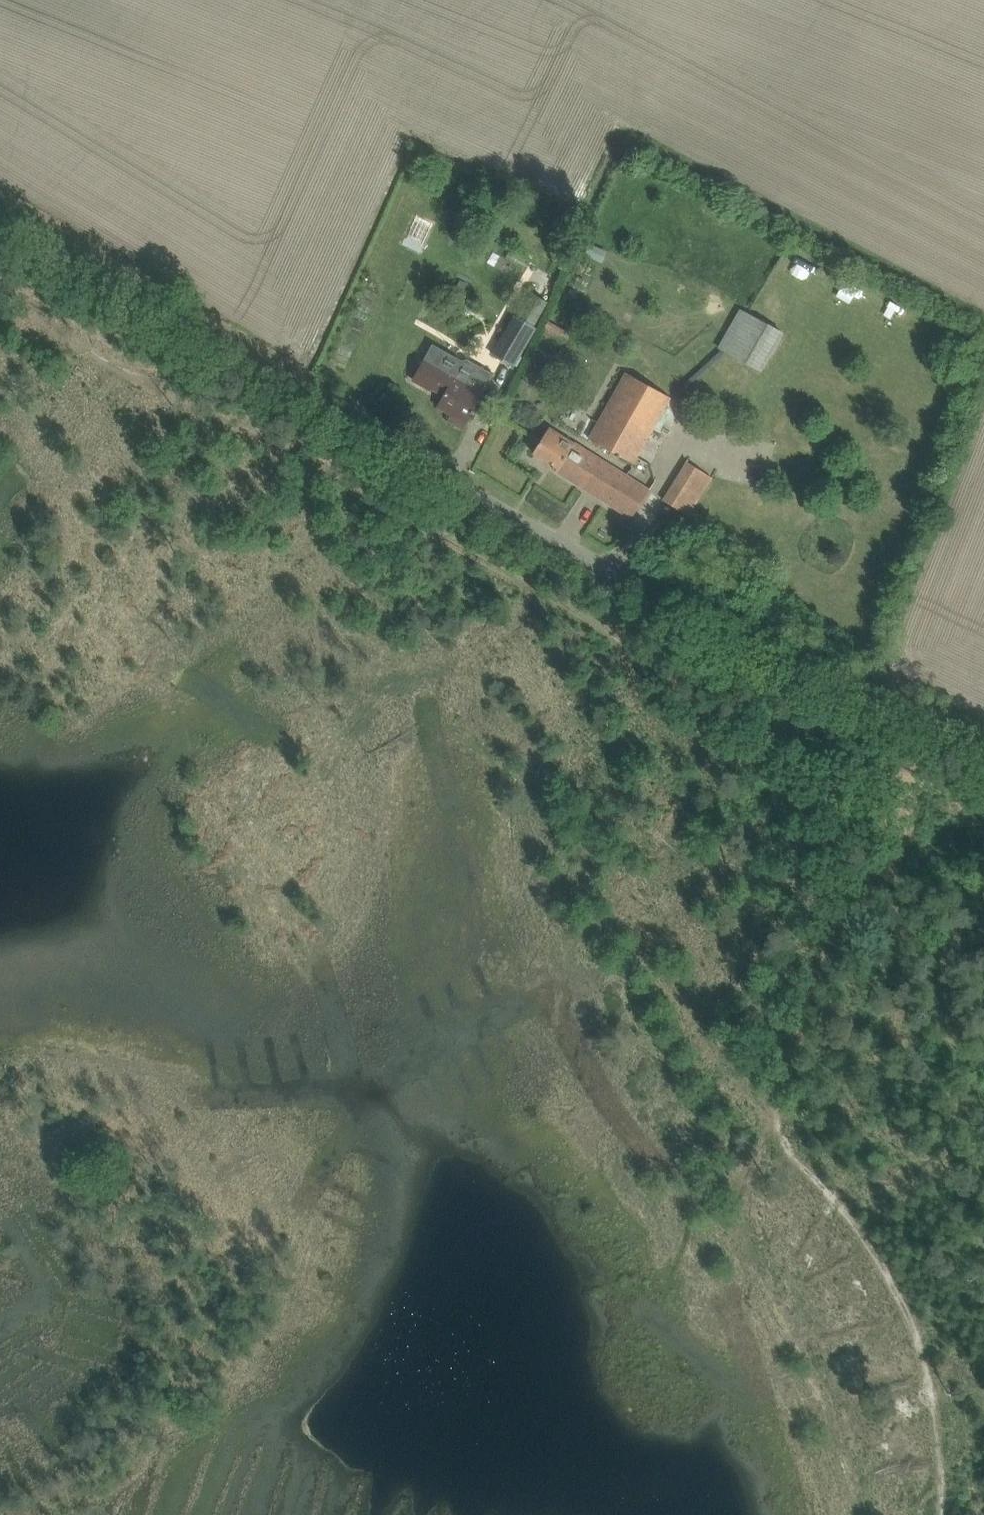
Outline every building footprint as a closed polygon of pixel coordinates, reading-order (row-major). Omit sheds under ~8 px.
[(590,241),(585,253),(602,261),(608,249),(590,241)] [(457,286),(451,298),(462,303),(468,291),(465,289),(468,283),(460,279),(457,286)] [(492,353),(514,366),(551,304),(530,291),(492,353)] [(715,345),(764,371),(786,333),(737,306),(715,345)] [(462,361),(455,374),(443,367),(431,386),(445,395),(438,406),(452,414),(448,420),(463,429),(472,414),(473,414),(475,412),(473,410),(483,394),(482,393),(493,374),(476,364),(467,359),(462,361)] [(590,438),(634,464),(672,397),(627,373),(590,438)] [(627,477),(584,449),(549,427),(533,453),(558,468),(556,471),(632,519),(650,491),(627,477)] [(686,465),(665,500),(689,515),(711,480),(686,465)]
